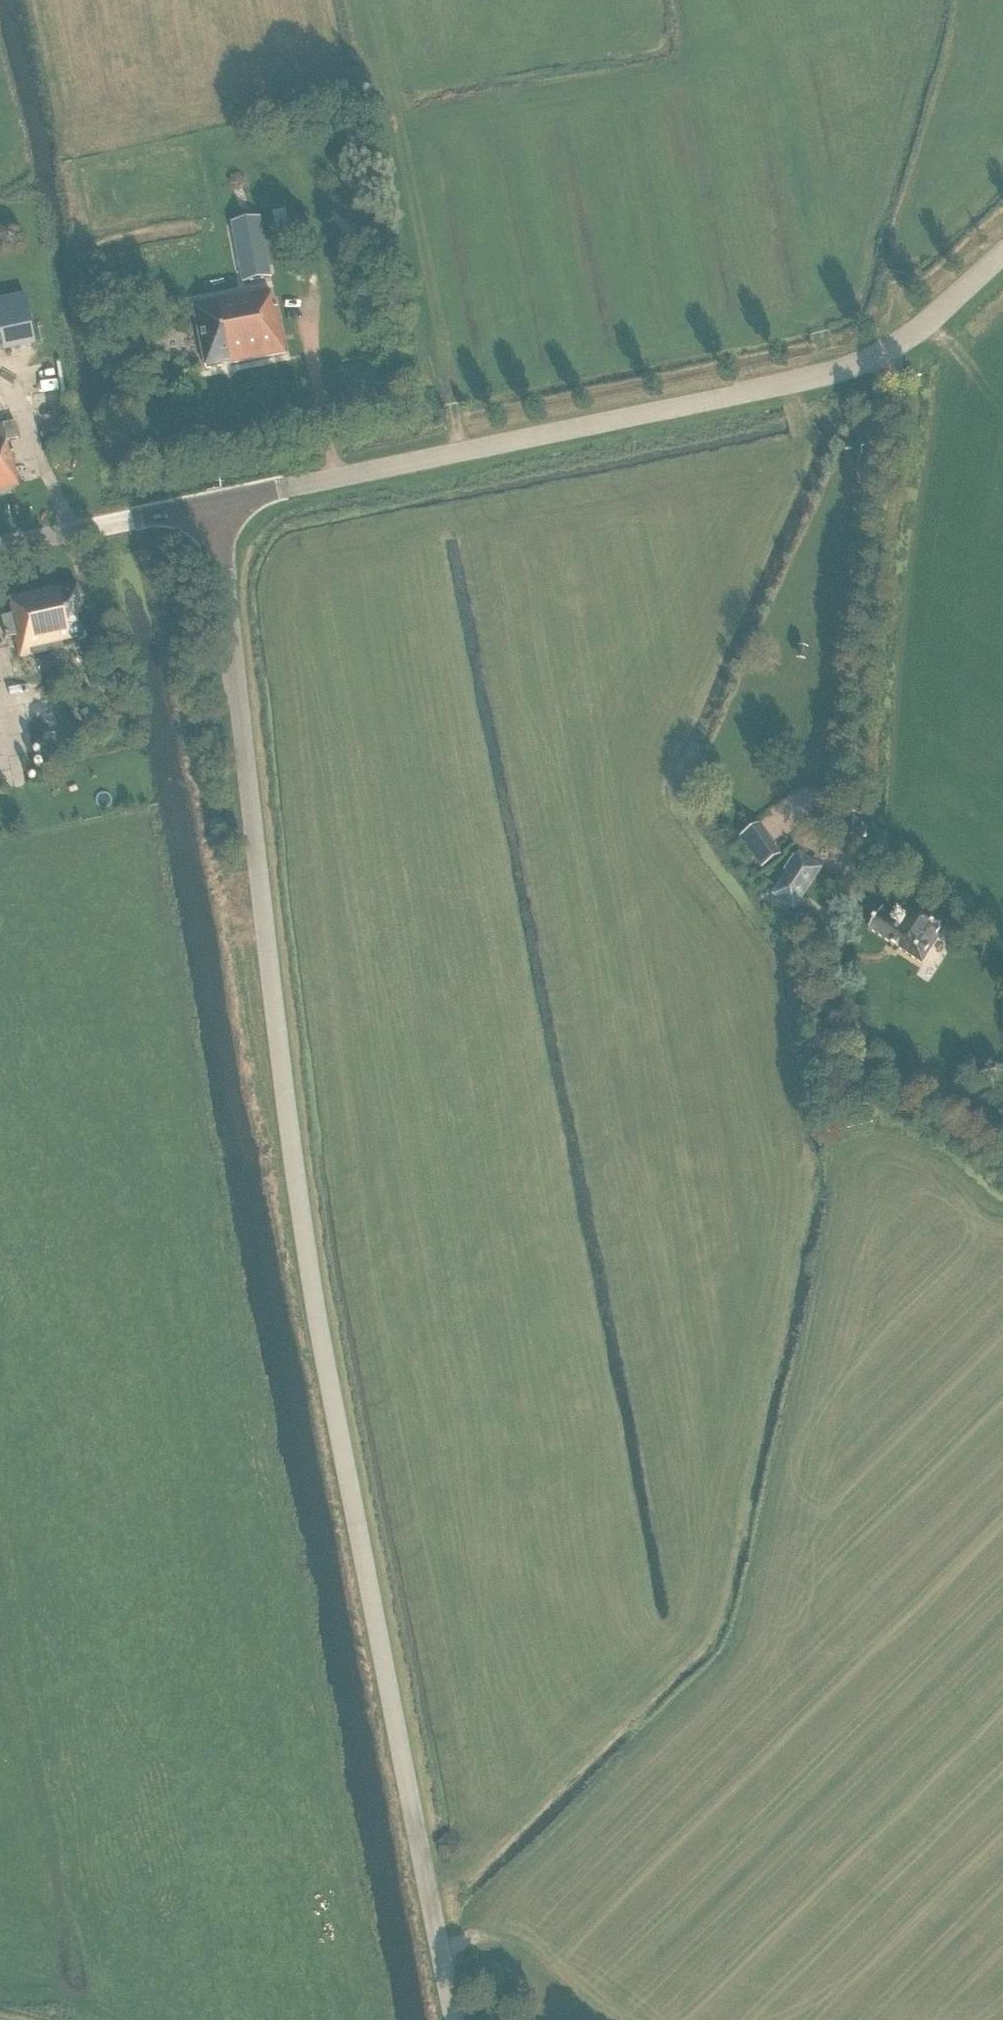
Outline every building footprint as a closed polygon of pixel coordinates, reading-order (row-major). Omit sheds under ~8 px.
[(286,210),(272,212),(278,239),(291,237),(286,210)] [(298,261),(293,238),(265,244),(260,217),(233,223),(238,249),(245,283),(272,278),(270,267),(298,261)] [(194,305),(206,368),(286,353),(277,307),(274,307),(270,291),(247,295),(194,305)] [(0,308),(0,357),(39,350),(30,302),(0,308)] [(19,486),(12,452),(10,453),(7,441),(19,438),(16,421),(0,424),(0,490),(19,486)] [(7,638),(16,636),(21,656),(90,641),(77,583),(10,598),(14,615),(2,617),(7,638)] [(111,674),(97,681),(104,693),(117,686),(111,674)] [(759,824),(741,836),(762,866),(778,854),(772,845),(773,843),(759,824)] [(790,873),(775,894),(794,907),(820,869),(801,856),(799,859),(795,856),(785,870),(790,873)] [(882,907),(869,929),(922,962),(946,924),(916,904),(906,919),(897,914),(896,916),(882,907)] [(513,2019),(531,2019),(520,2011),(513,2019)]
